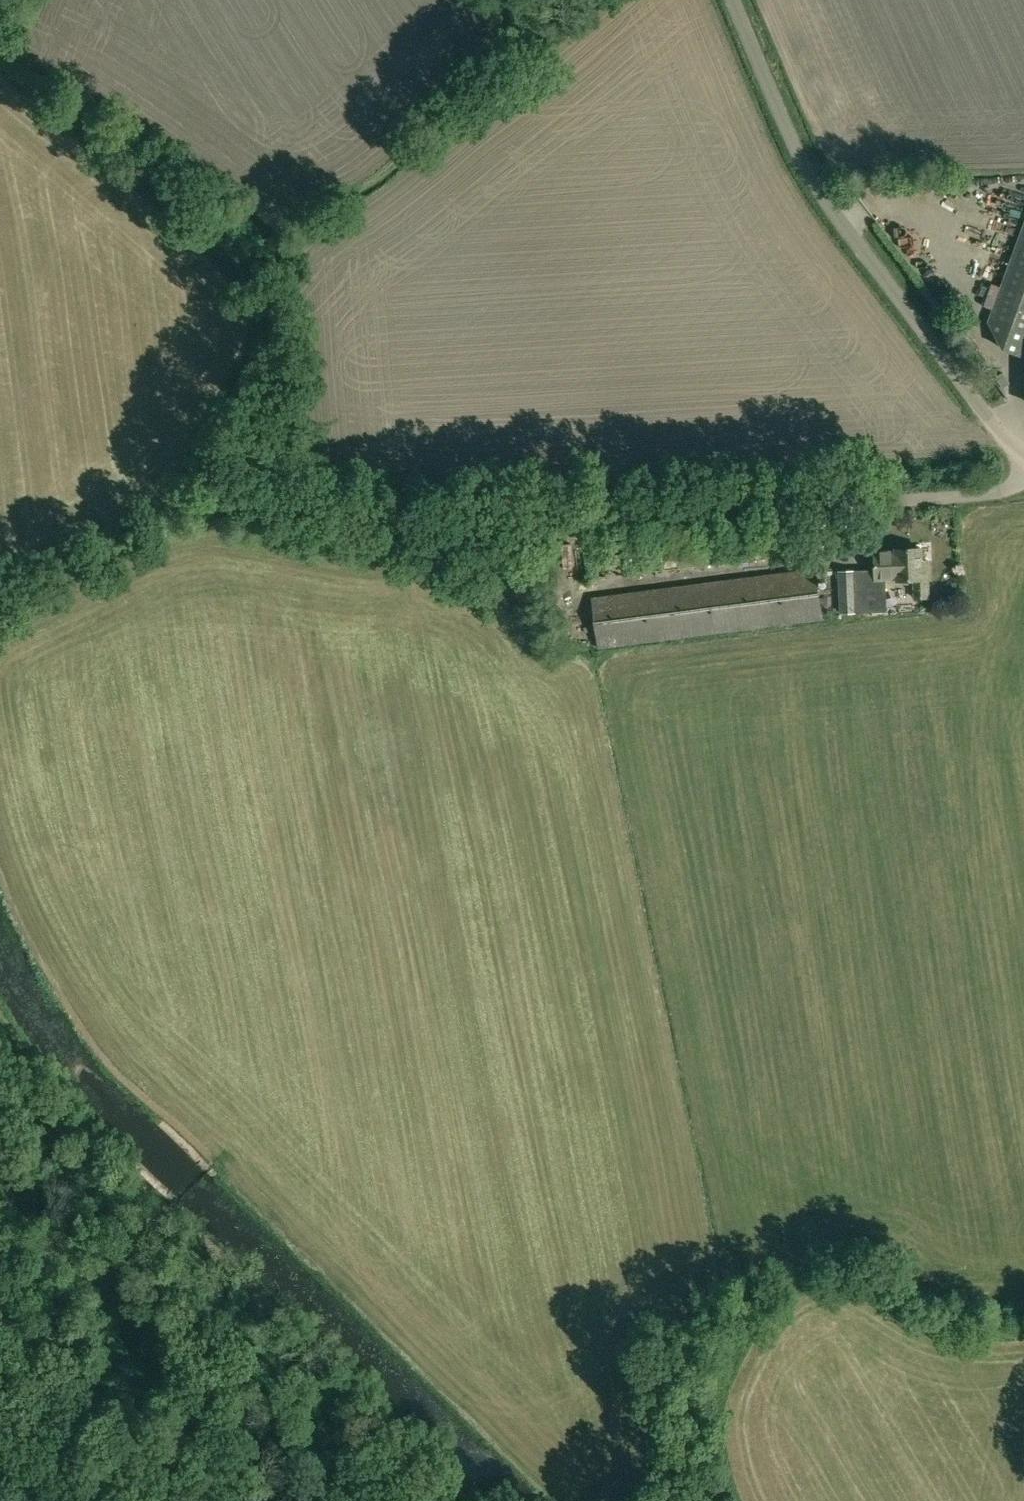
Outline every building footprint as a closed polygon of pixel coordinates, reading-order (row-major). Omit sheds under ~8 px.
[(896,552),(897,579),(897,581),(915,580),(916,598),(929,598),(927,561),(922,561),(922,548),(896,549),(896,552)] [(875,553),(876,571),(840,572),(842,613),(887,611),(886,579),(897,579),(896,552),(875,553)] [(592,597),(599,649),(823,620),(817,568),(592,597)]
